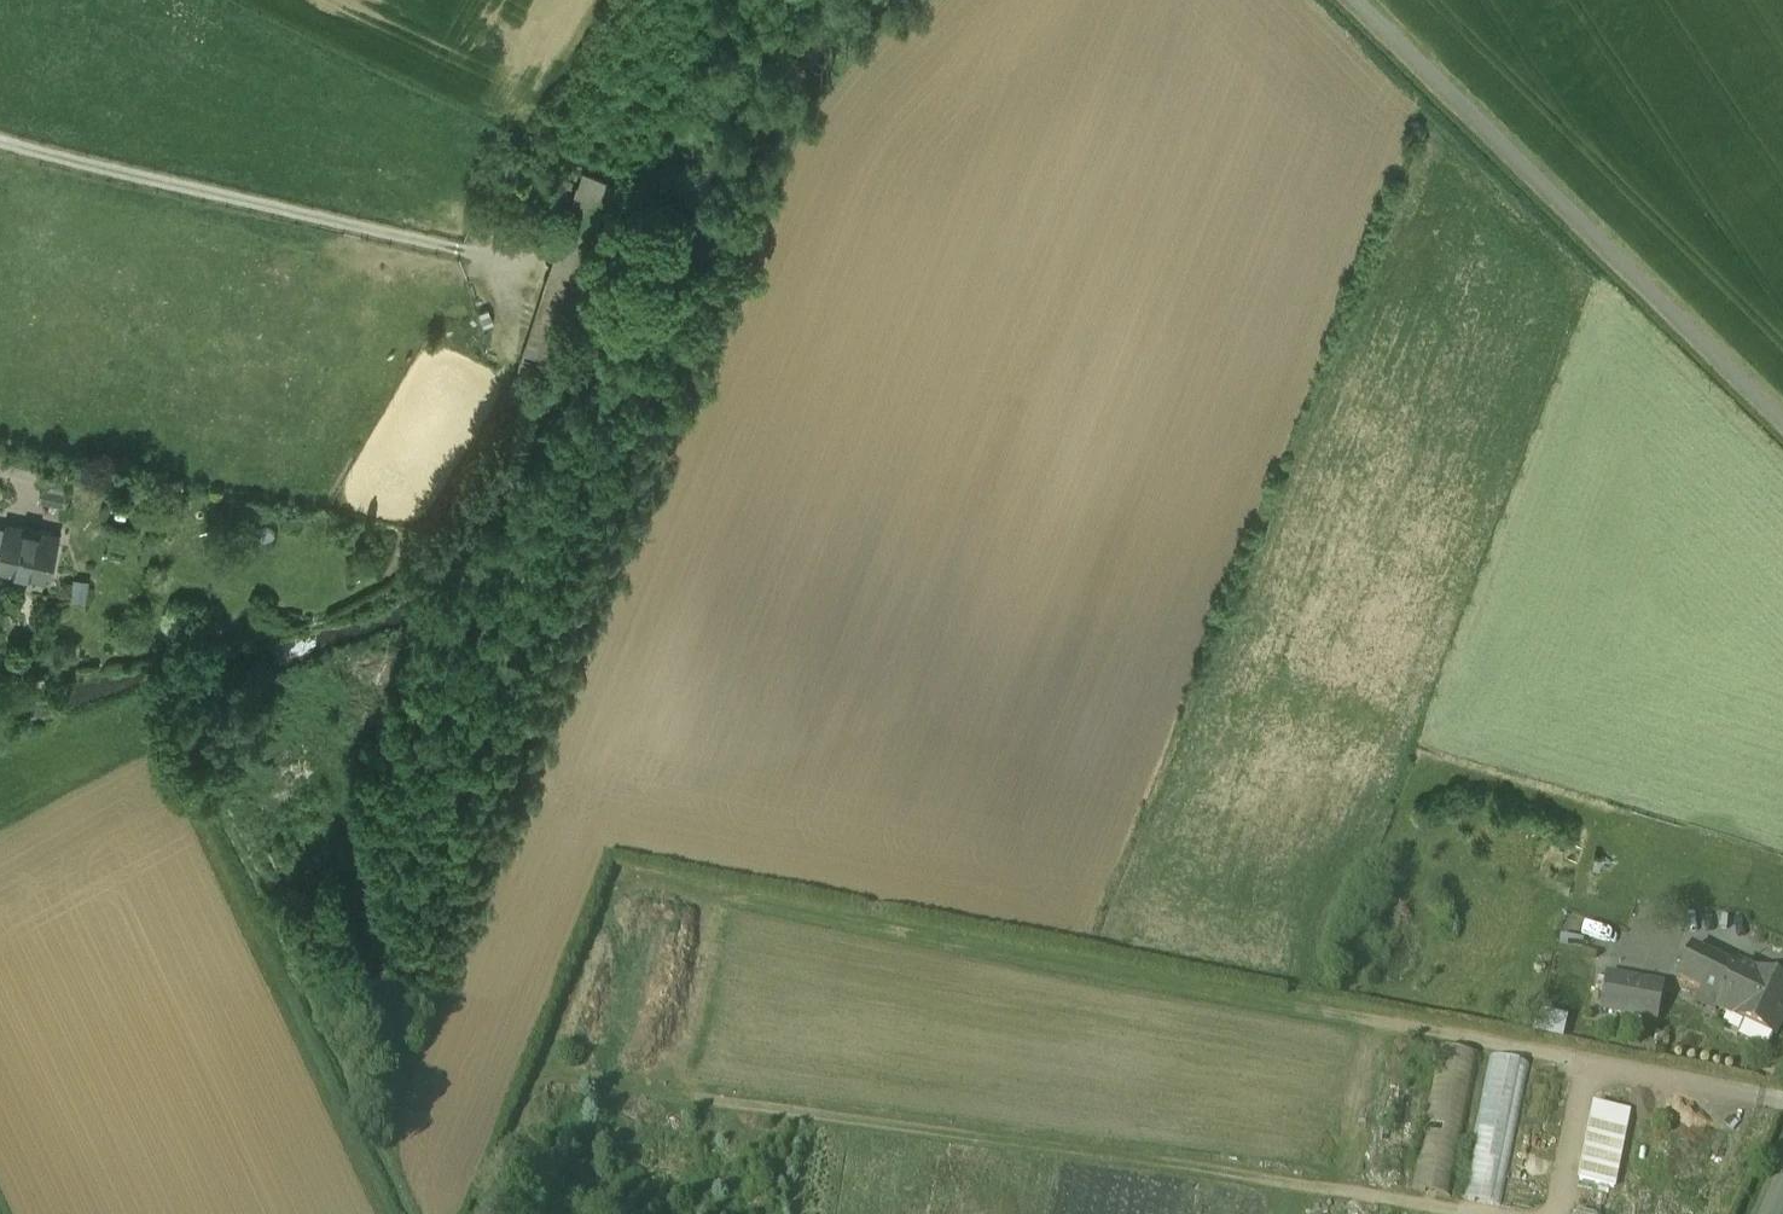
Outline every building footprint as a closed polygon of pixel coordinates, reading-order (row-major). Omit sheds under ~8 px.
[(614,191),(588,179),(522,367),(548,374),(614,191)] [(7,567),(6,574),(53,585),(63,543),(15,532),(14,536),(0,533),(0,565),(7,567)] [(1737,970),(1692,949),(1679,979),(1704,991),(1723,999),(1723,1000),(1737,970)] [(1738,967),(1737,970),(1723,1000),(1717,1011),(1745,1024),(1774,1038),(1775,1038),(1782,1020),(1782,988),(1738,967)] [(1662,987),(1609,977),(1603,1011),(1656,1020),(1662,987)] [(1723,999),(1704,991),(1698,1004),(1716,1013),(1717,1011),(1723,999)] [(1774,1038),(1745,1024),(1738,1038),(1768,1052),(1774,1038)] [(1477,1052),(1434,1044),(1407,1186),(1450,1194),(1477,1052)] [(1531,1063),(1487,1054),(1460,1196),(1504,1205),(1531,1063)] [(1631,1111),(1597,1104),(1582,1180),(1616,1186),(1631,1111)]
